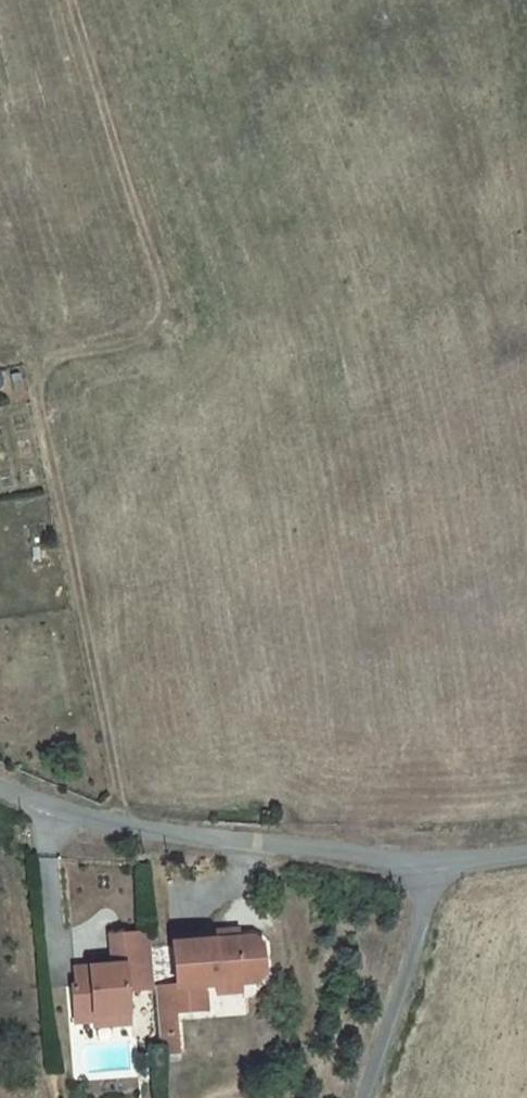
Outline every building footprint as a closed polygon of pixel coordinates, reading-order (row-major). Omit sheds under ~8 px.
[(96,1017),(131,1014),(130,992),(158,990),(157,987),(153,935),(119,938),(121,967),(77,971),(78,990),(74,991),(76,1025),(96,1023),(96,1017)] [(243,975),(243,983),(258,982),(266,969),(266,948),(253,938),(178,943),(179,985),(170,986),(172,1011),(208,1009),(208,984),(220,984),(219,976),(243,975)] [(219,976),(220,984),(220,991),(243,991),(243,983),(243,975),(219,976)] [(158,990),(159,1012),(172,1011),(170,986),(157,987),(158,990)] [(96,1017),(96,1023),(97,1030),(132,1027),(131,1014),(96,1017)] [(133,1080),(133,1089),(144,1090),(144,1080),(133,1080)]
